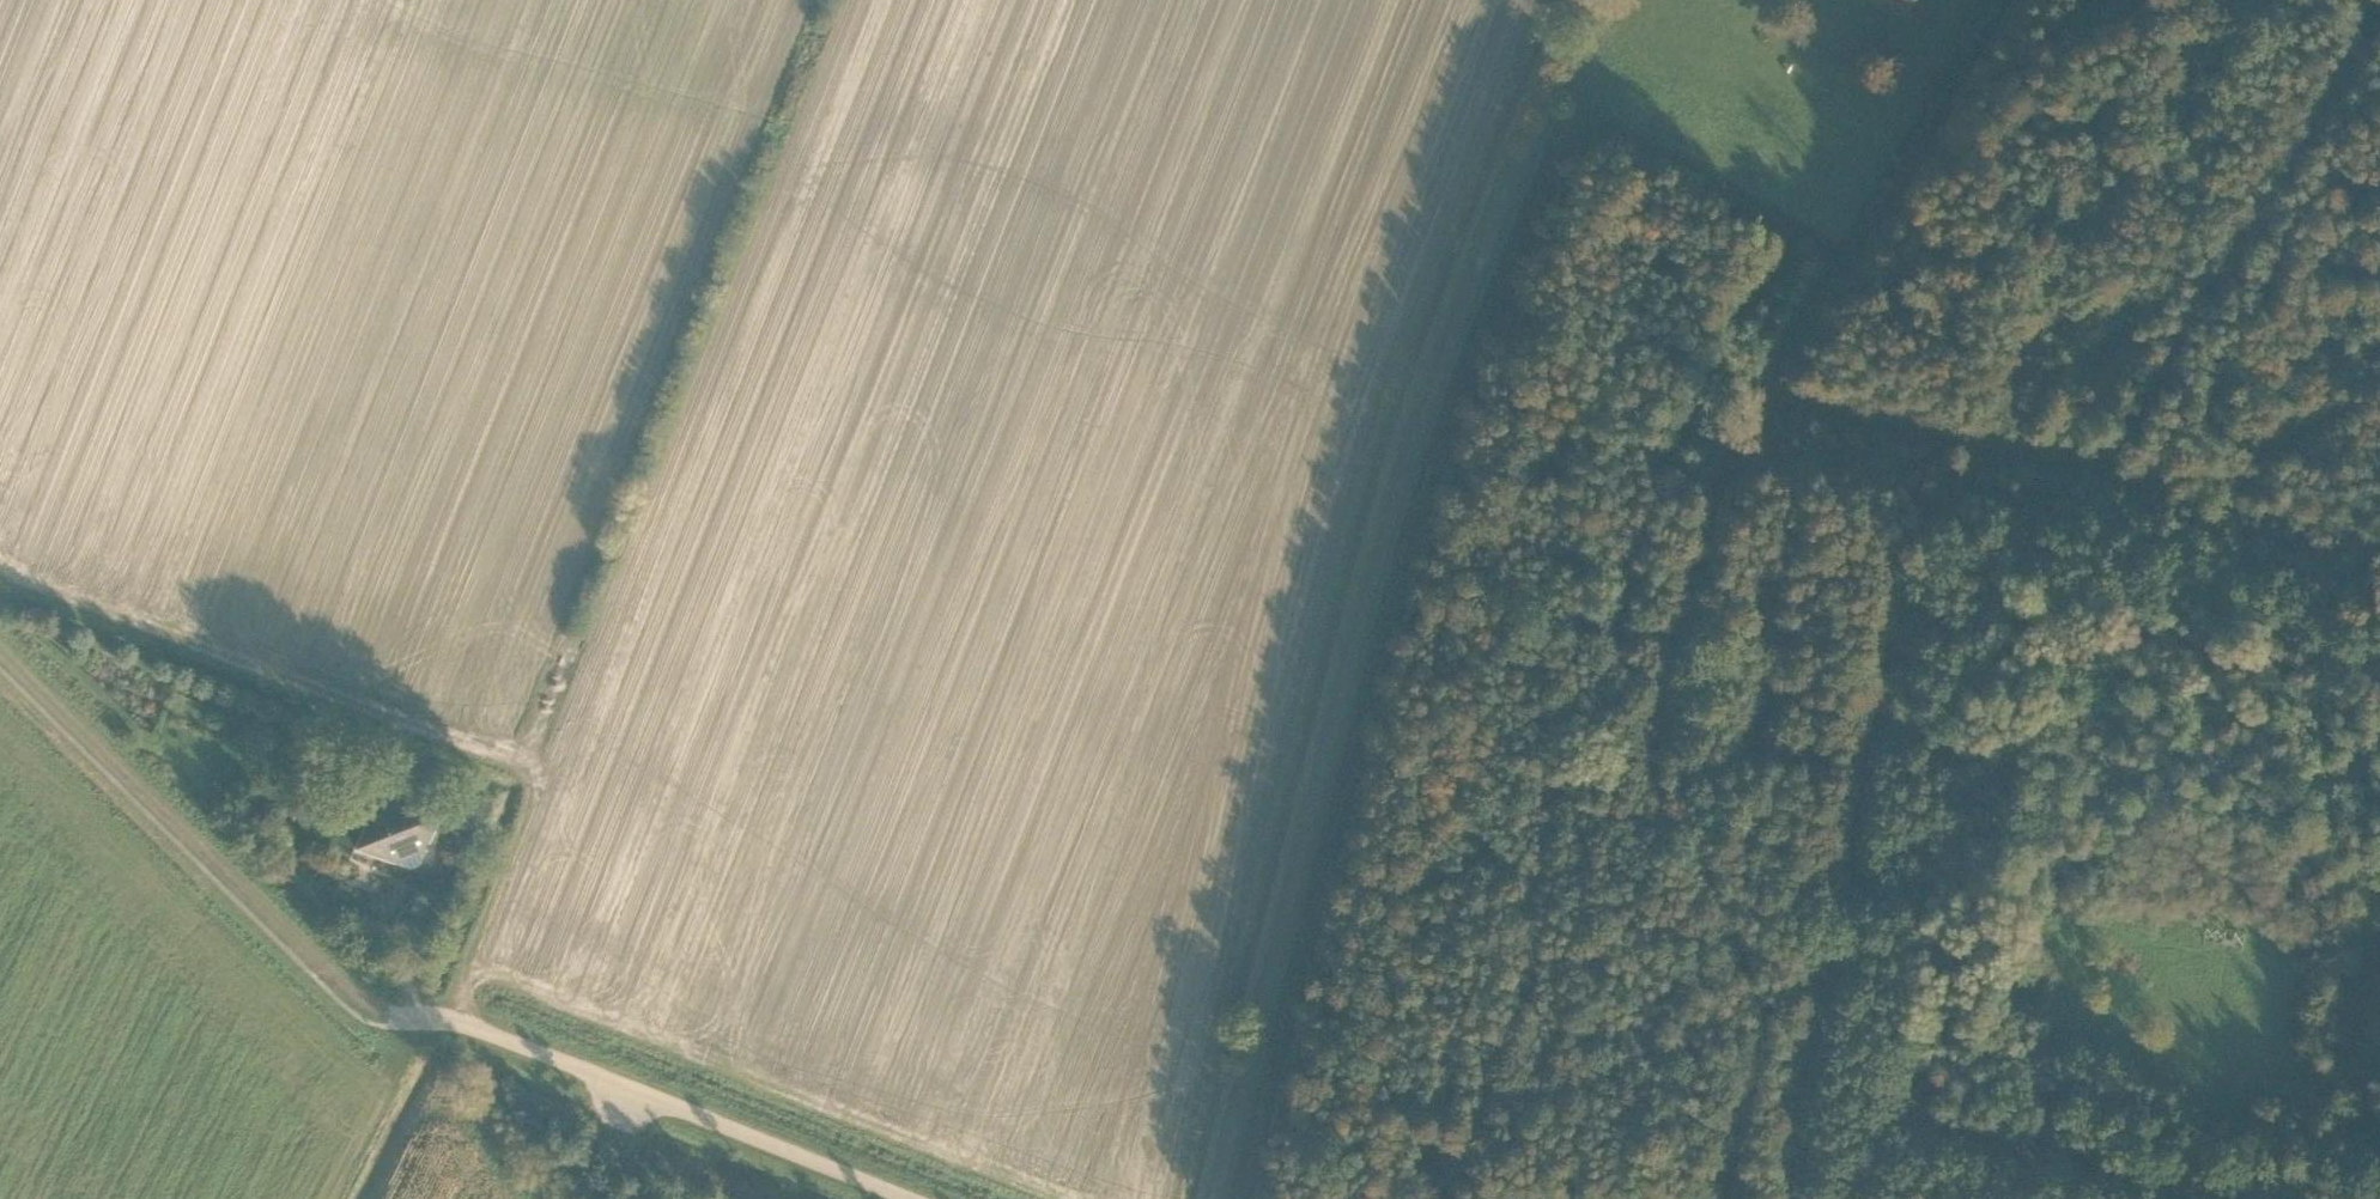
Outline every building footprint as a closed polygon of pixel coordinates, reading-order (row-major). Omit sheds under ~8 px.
[(445,810),(405,792),(374,805),(357,845),(411,868),(422,864),(445,810)]
